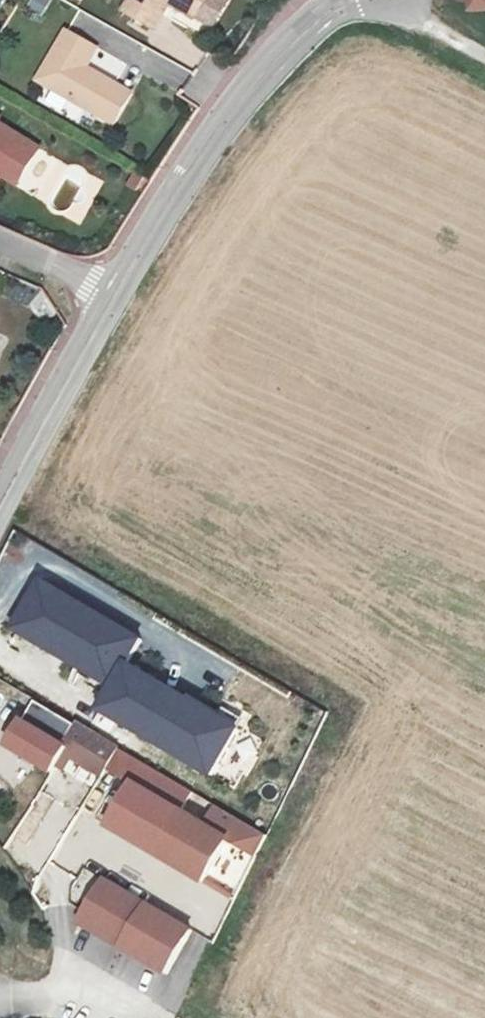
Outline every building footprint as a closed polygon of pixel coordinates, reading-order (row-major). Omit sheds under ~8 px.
[(25,9),(42,17),(49,0),(29,0),(25,9)] [(120,5),(151,22),(164,0),(123,0),(120,5)] [(190,11),(197,0),(170,0),(190,11)] [(465,13),(484,12),(484,0),(464,0),(465,13)] [(82,61),(93,42),(63,25),(36,74),(111,116),(127,87),(103,74),(101,78),(80,66),(82,61)] [(154,54),(144,76),(181,92),(190,70),(154,54)] [(82,61),(80,66),(101,78),(103,74),(82,61)] [(19,173),(39,141),(0,117),(0,161),(19,173)] [(16,179),(19,173),(0,161),(0,169),(16,179)] [(141,169),(132,163),(125,176),(133,182),(141,169)] [(41,582),(15,629),(113,683),(98,709),(212,773),(238,728),(121,663),(137,635),(41,582)] [(76,725),(34,700),(4,752),(46,778),(64,747),(76,725)] [(106,772),(120,750),(76,725),(64,747),(106,772)] [(135,783),(109,827),(204,882),(229,840),(256,856),(267,835),(218,807),(207,826),(135,783)] [(105,880),(80,923),(166,974),(191,931),(105,880)]
